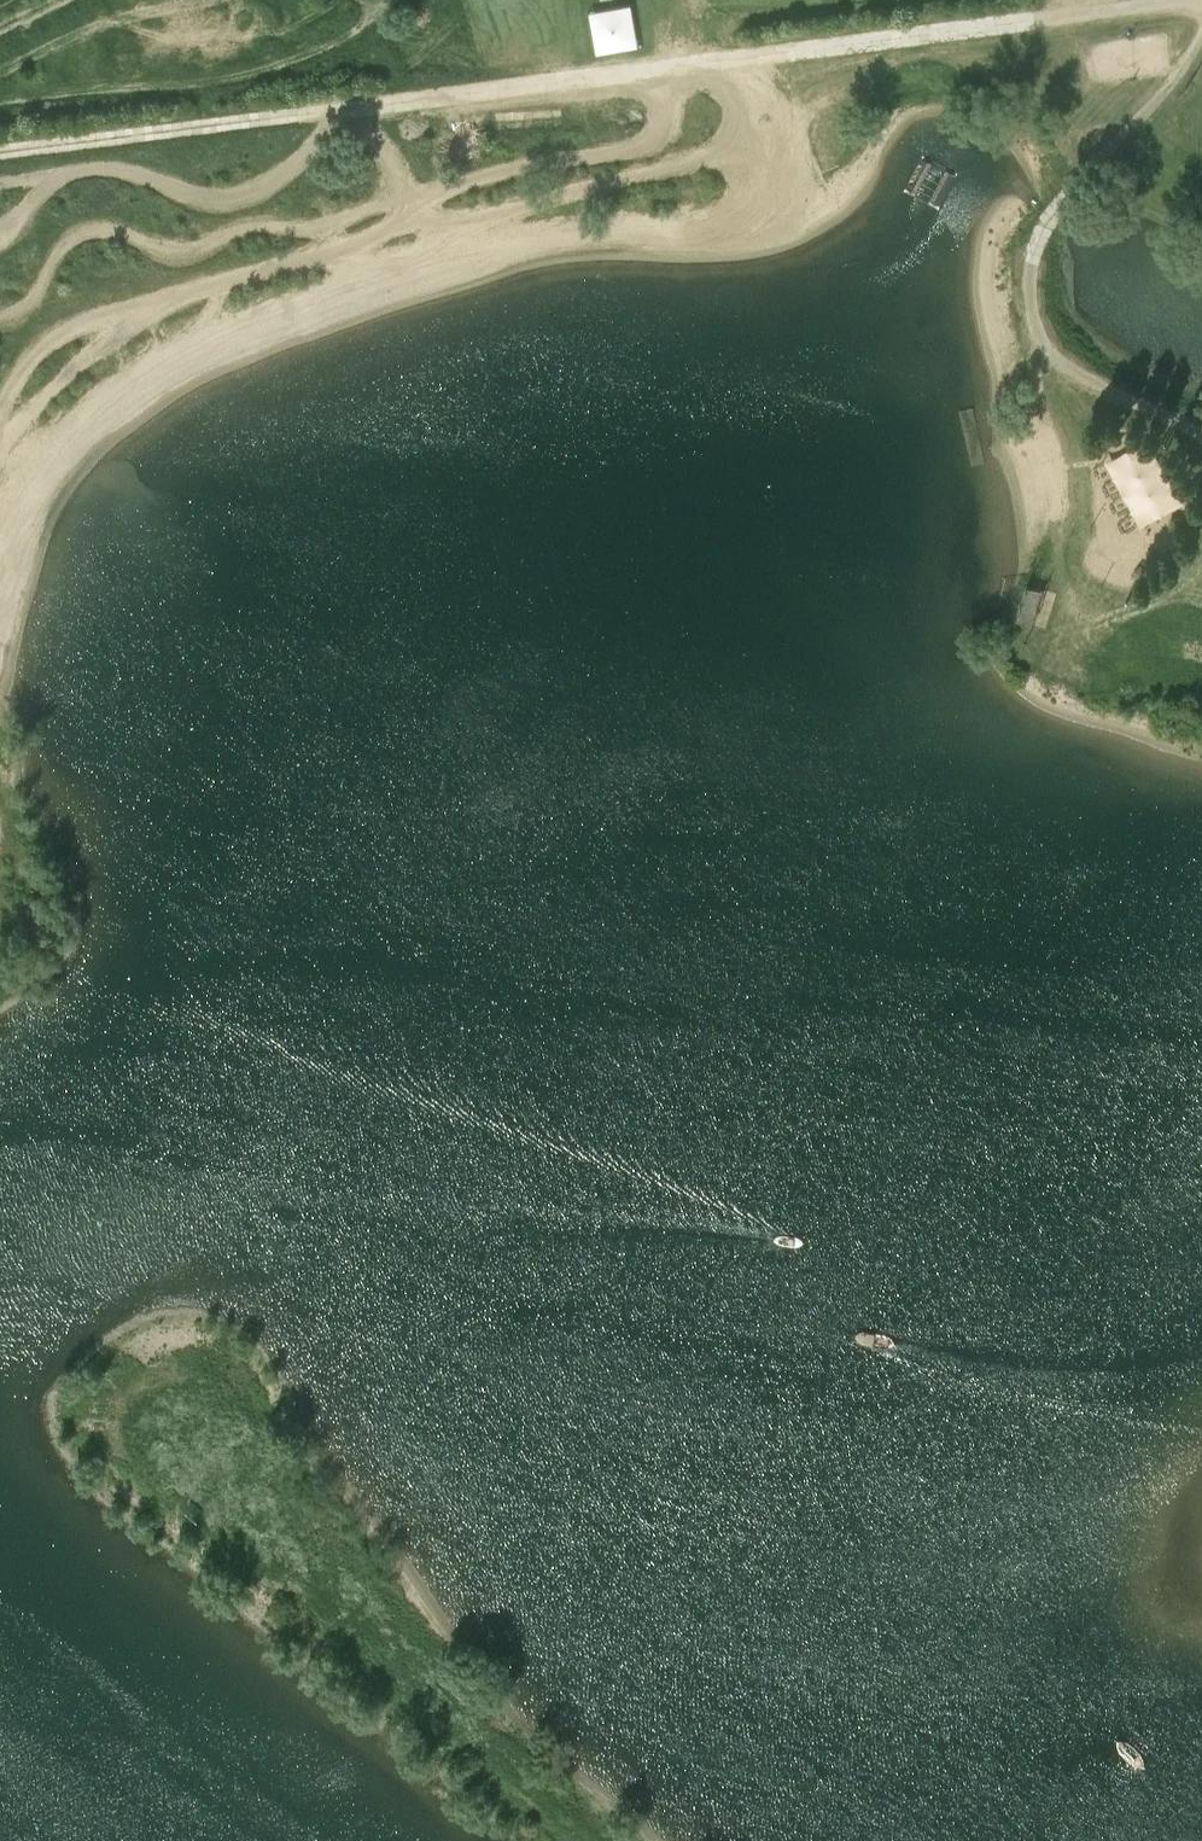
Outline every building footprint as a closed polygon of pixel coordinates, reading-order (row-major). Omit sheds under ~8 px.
[(595,53),(639,44),(630,2),(586,11),(595,53)] [(1147,492),(1168,484),(1161,465),(1139,473),(1147,492)] [(1023,582),(1012,618),(1046,628),(1056,592),(1023,582)]
